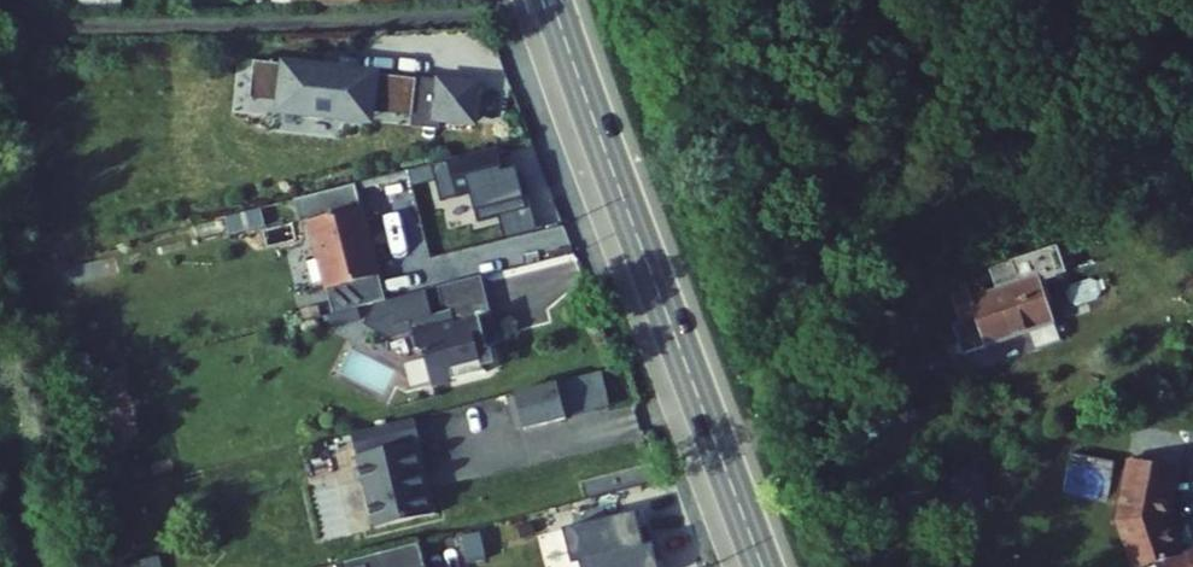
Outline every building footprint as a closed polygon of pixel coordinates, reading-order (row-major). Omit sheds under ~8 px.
[(122,0),(75,0),(75,7),(122,10),(122,0)] [(471,127),(477,91),(254,65),(249,101),(281,104),(281,113),(370,123),(371,114),(471,127)] [(444,201),(474,193),(481,221),(528,209),(519,170),(506,173),(499,150),(435,167),(444,201)] [(387,301),(359,180),(298,194),(304,219),(313,217),(335,313),(387,301)] [(440,291),(446,315),(452,314),(448,294),(484,285),(483,280),(440,291)] [(414,331),(419,352),(430,358),(427,363),(433,389),(484,377),(482,370),(494,366),(491,352),(489,352),(484,331),(494,328),(484,285),(448,294),(452,314),(446,315),(433,318),(435,326),(414,331)] [(389,339),(414,331),(435,326),(433,318),(446,315),(440,291),(379,306),(369,327),(389,339)] [(976,351),(984,376),(1048,355),(1032,308),(968,331),(966,322),(950,326),(960,356),(976,351)] [(609,409),(599,374),(514,397),(524,432),(609,409)] [(359,482),(366,485),(377,530),(438,515),(431,486),(426,487),(416,445),(422,444),(417,421),(354,436),(362,467),(356,472),(359,482)] [(1130,566),(1176,566),(1171,553),(1181,504),(1138,496),(1126,557),(1130,566)] [(582,566),(661,566),(656,547),(647,549),(638,514),(573,531),(566,532),(575,566),(576,566),(581,566),(582,566)] [(356,562),(343,566),(426,566),(422,547),(356,562)]
